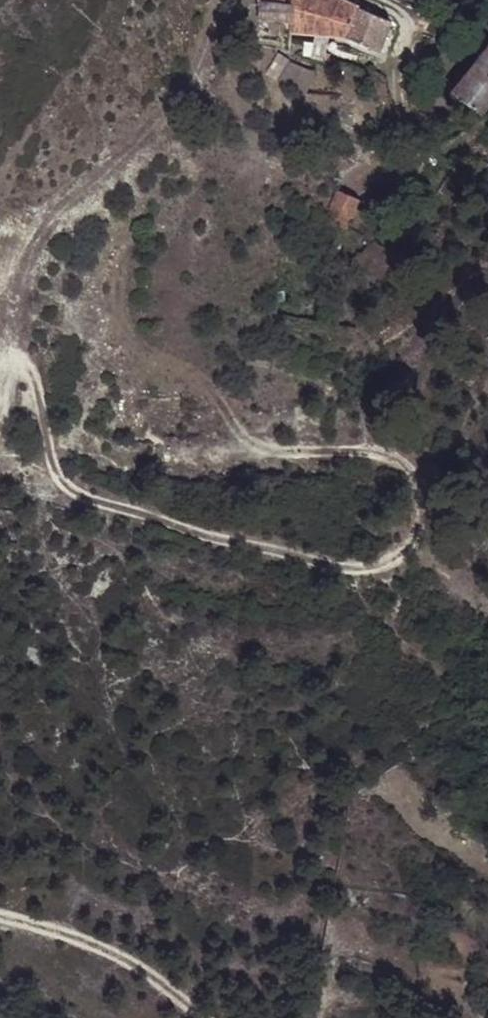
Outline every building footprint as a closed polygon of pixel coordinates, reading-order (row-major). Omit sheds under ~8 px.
[(258,7),(290,11),(292,0),(255,0),(254,6),(258,7)] [(288,22),(288,35),(344,37),(355,6),(340,0),(292,0),(290,11),(288,22)] [(355,6),(344,37),(378,53),(390,21),(355,6)] [(290,11),(258,7),(257,19),(288,22),(290,11)] [(475,63),(452,92),(479,115),(487,104),(487,48),(475,63)] [(283,85),(305,93),(313,72),(290,64),(283,85)] [(343,230),(357,198),(334,188),(320,220),(343,230)]
